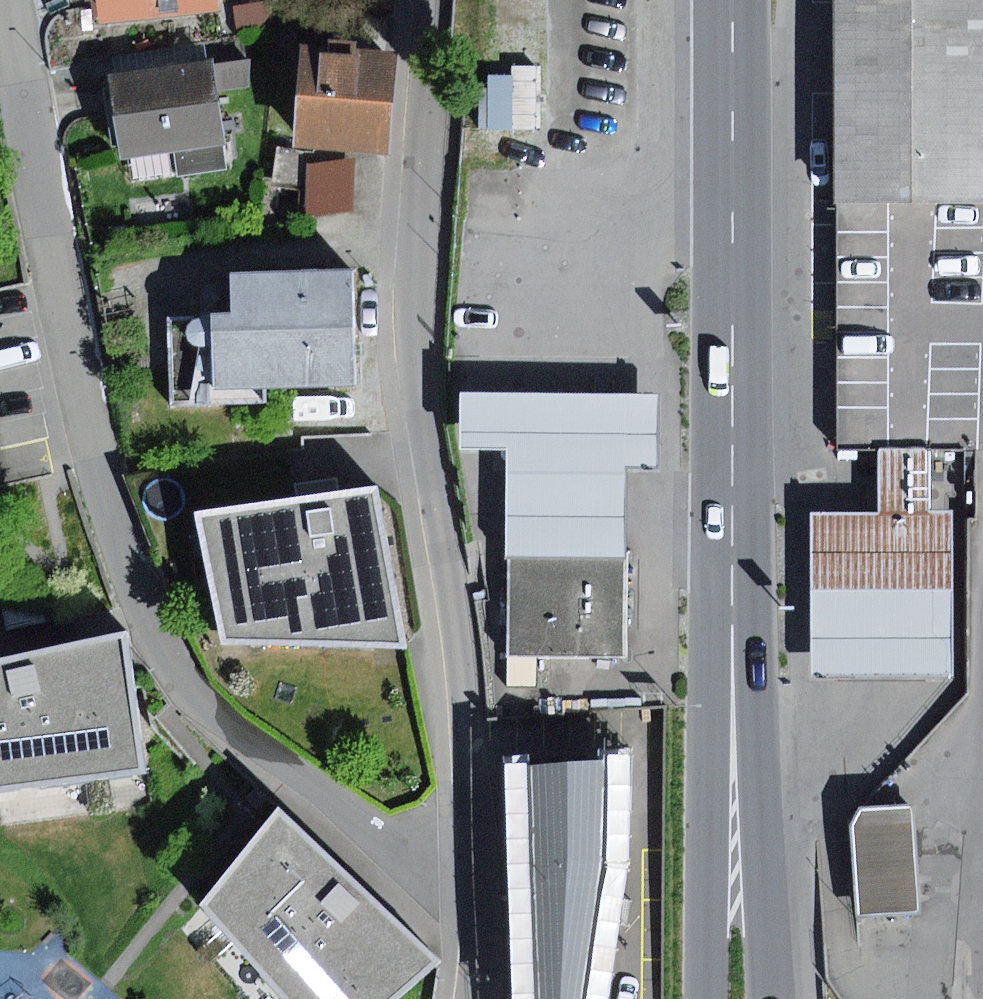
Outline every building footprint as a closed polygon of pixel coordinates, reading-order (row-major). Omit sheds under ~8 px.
[(100,22),(219,11),(218,0),(98,0),(100,22)] [(836,200),(982,200),(982,0),(837,0),(836,200)] [(269,2),(234,8),(238,35),(274,29),(269,2)] [(395,54),(304,46),(295,147),(387,155),(395,54)] [(252,59),(216,64),(220,93),(250,88),(252,59)] [(215,60),(111,76),(123,158),(176,150),(224,142),(228,142),(220,93),(216,64),(215,60)] [(537,67),(512,67),(512,129),(537,129),(537,67)] [(224,142),(176,150),(180,176),(228,169),(224,142)] [(836,200),(838,448),(879,447),(930,447),(982,445),(982,200),(836,200)] [(239,319),(218,319),(221,393),(355,388),(350,270),(237,274),(239,319)] [(589,395),(461,394),(461,448),(510,448),(509,554),(626,555),(627,466),(659,467),(660,396),(589,395)] [(850,511),(810,511),(810,674),(852,673),(953,675),(954,510),(930,510),(930,447),(879,447),(879,511),(850,511)] [(408,644),(380,489),(198,513),(226,642),(408,644)] [(626,555),(509,554),(508,654),(627,657),(626,555)] [(129,632),(1,660),(0,660),(0,792),(145,772),(129,632)] [(517,768),(524,998),(600,998),(605,973),(623,863),(625,760),(517,768)] [(862,808),(853,825),(858,916),(920,912),(913,808),(862,808)] [(282,809),(204,904),(288,998),(400,998),(441,962),(282,809)]
